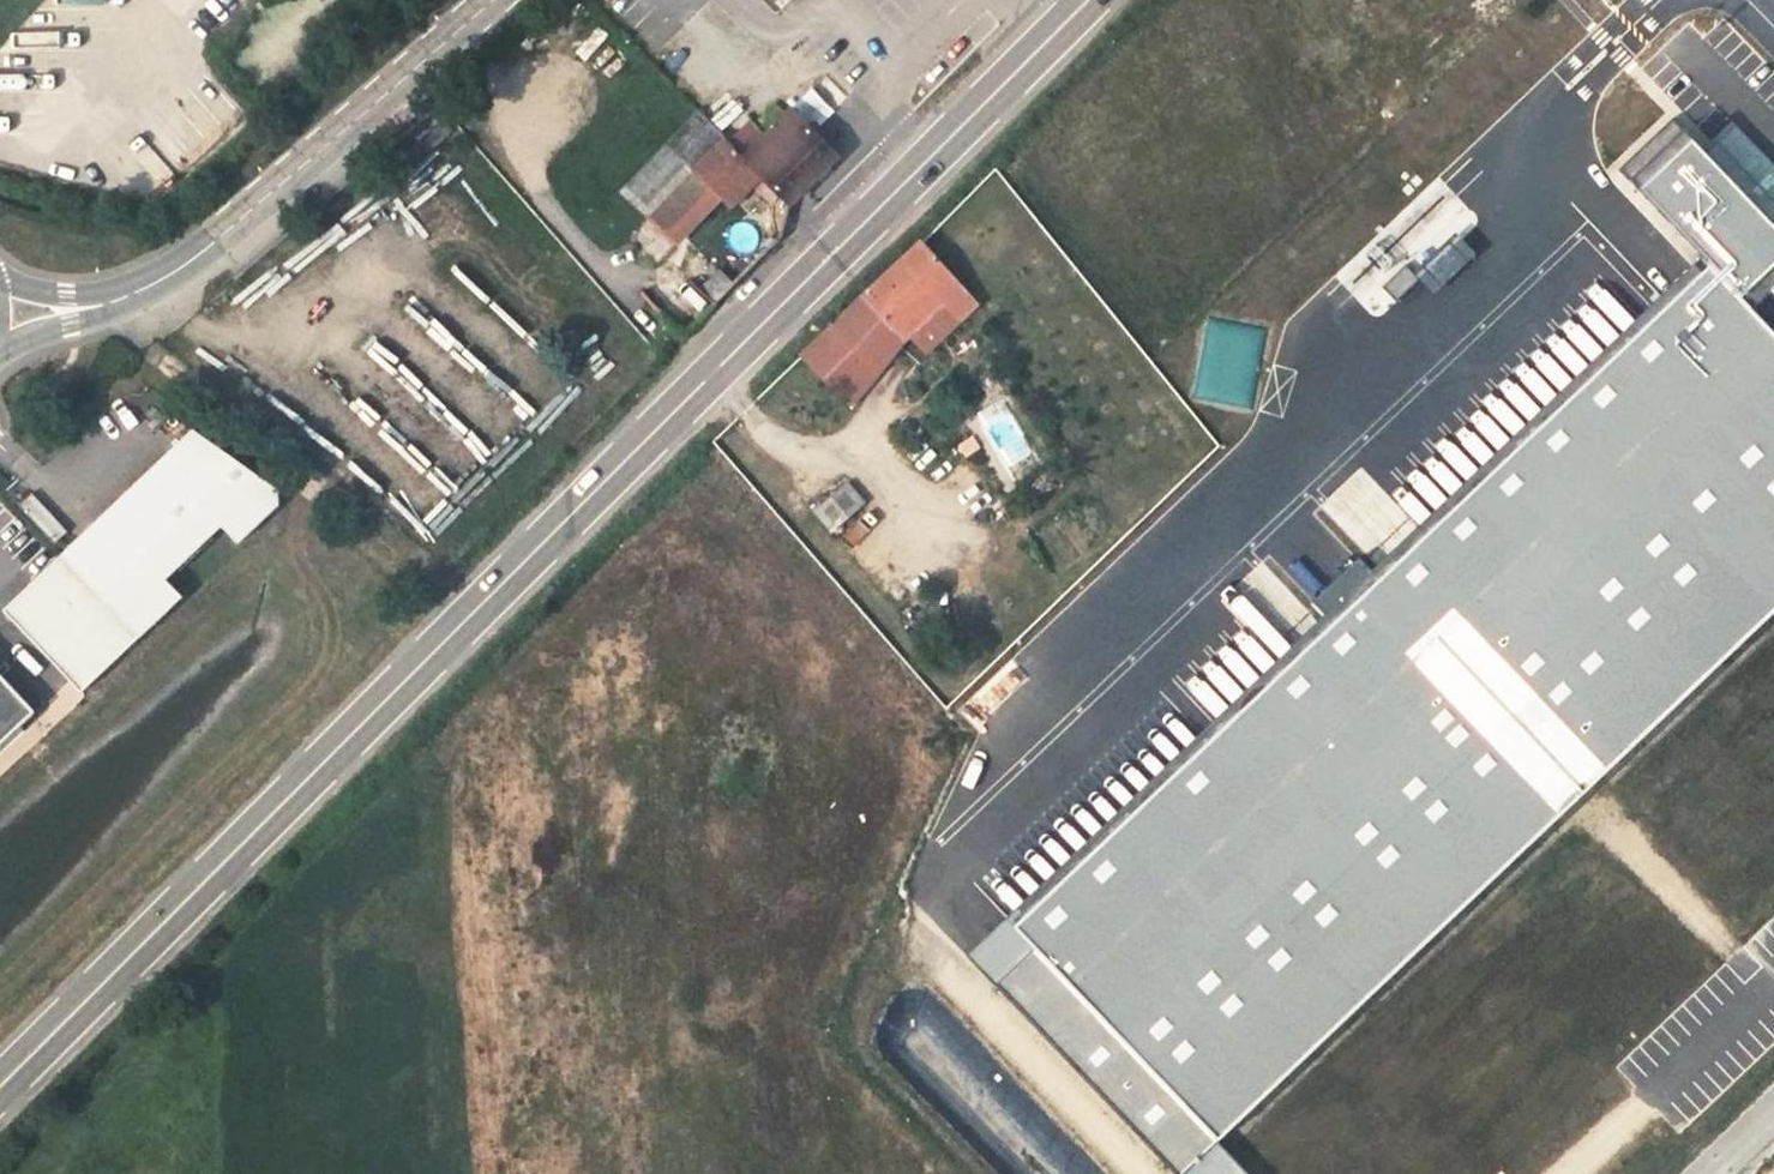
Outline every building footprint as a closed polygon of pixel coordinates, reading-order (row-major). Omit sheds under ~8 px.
[(791,110),(814,132),(832,113),(810,91),(791,110)] [(698,223),(720,200),(729,209),(760,177),(789,206),(839,156),(814,132),(791,110),(786,116),(775,105),(755,125),(766,136),(743,159),(731,146),(701,114),(622,195),(648,220),(671,197),(698,223)] [(766,136),(755,125),(753,123),(731,146),(743,159),(766,136)] [(1773,262),(1773,226),(1693,140),(1641,189),(1740,294),(1773,262)] [(671,197),(648,220),(675,247),(698,223),(671,197)] [(1707,267),(1016,921),(1221,1137),(1773,613),(1773,337),(1707,267)] [(714,305),(733,287),(720,272),(701,290),(714,305)] [(926,406),(948,386),(883,315),(802,395),(851,449),(911,393),(926,406)] [(193,430),(62,556),(140,638),(182,598),(166,581),(222,528),(238,544),(279,505),(278,490),(193,430)] [(140,638),(62,556),(4,611),(83,692),(140,638)] [(36,713),(0,675),(0,746),(36,713)] [(997,983),(1176,1173),(1249,1173),(1035,947),(997,983)]
